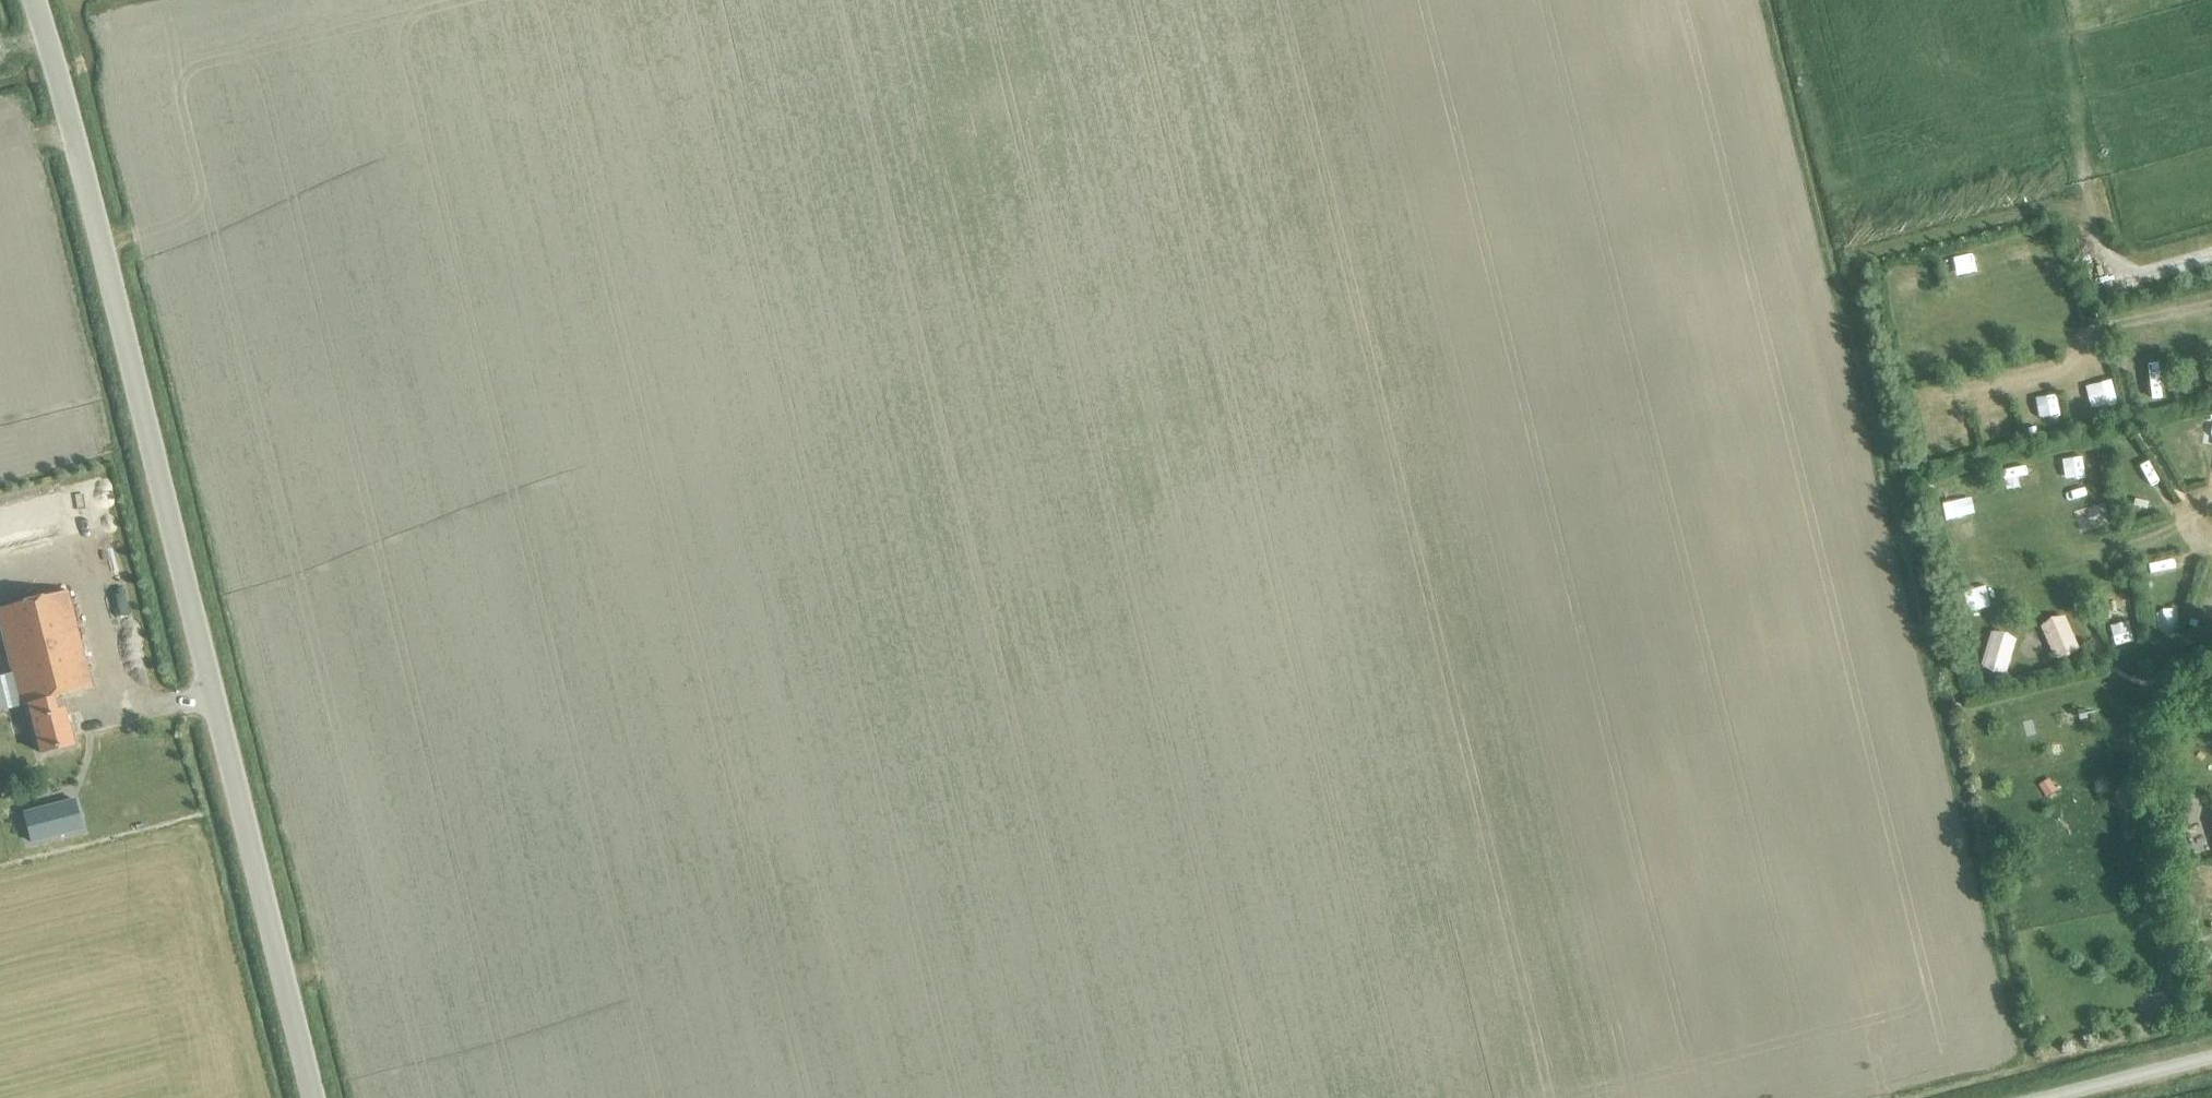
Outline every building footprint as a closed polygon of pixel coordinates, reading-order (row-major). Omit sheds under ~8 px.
[(51,531),(45,509),(0,521),(0,545),(51,531)] [(57,712),(53,699),(92,689),(67,591),(0,609),(0,621),(13,670),(0,673),(0,709),(21,703),(22,706),(30,704),(43,754),(75,745),(66,710),(57,712)] [(74,799),(23,812),(30,842),(81,829),(74,799)]
